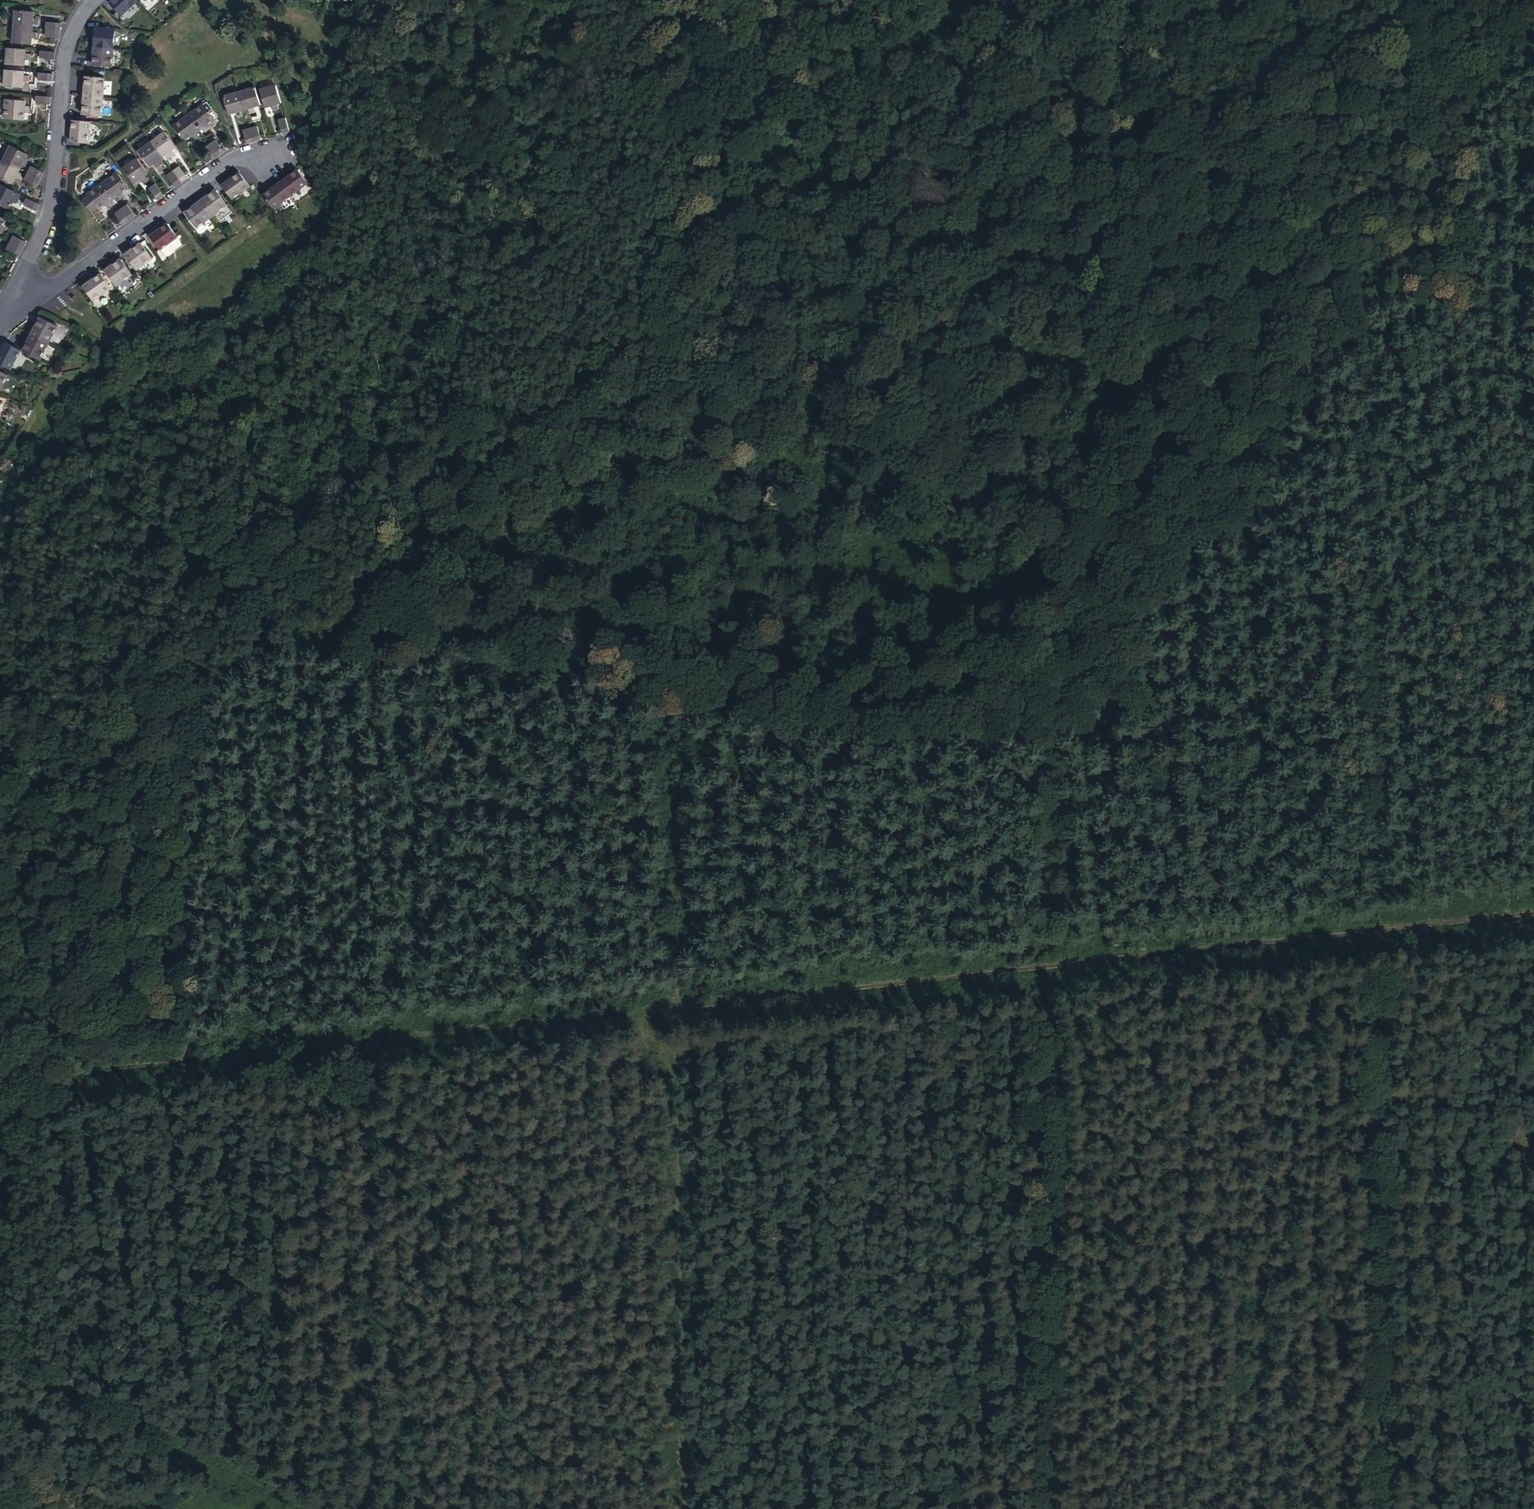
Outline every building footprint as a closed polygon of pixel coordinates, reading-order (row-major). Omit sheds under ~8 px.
[(138,1),(138,0),(114,0),(111,3),(122,15),(138,1)] [(17,10),(16,26),(34,28),(34,24),(39,25),(40,20),(34,19),(35,12),(17,10)] [(48,22),(47,29),(61,30),(62,23),(48,22)] [(34,28),(16,26),(15,42),(32,44),(33,37),(38,37),(39,32),(33,32),(34,28)] [(95,39),(95,46),(114,47),(115,29),(97,26),(95,39)] [(61,30),(47,29),(47,36),(60,38),(61,30)] [(114,47),(95,46),(94,53),(93,66),(112,67),(114,47)] [(27,53),(27,49),(9,48),(8,64),(25,66),(26,58),(31,58),(31,53),(27,53)] [(55,59),(57,51),(56,52),(42,50),(41,58),(55,59)] [(24,75),(25,71),(7,69),(6,87),(23,88),(24,80),(29,80),(29,75),(24,75)] [(53,82),(54,74),(40,72),(39,80),(53,82)] [(85,88),(85,95),(103,96),(105,77),(86,76),(85,88)] [(282,102),(277,85),(261,90),(266,107),(273,105),(274,109),(280,108),(278,104),(282,102)] [(240,93),(245,109),(249,108),(250,112),(254,111),(253,107),(261,105),(256,88),(240,93)] [(241,110),(245,109),(240,93),(224,97),(229,114),(236,112),(237,116),(242,114),(241,110)] [(103,96),(85,95),(84,101),(83,114),(102,116),(103,96)] [(51,105),(52,97),(38,96),(37,103),(51,105)] [(25,105),(26,101),(7,99),(5,118),(24,120),(25,109),(30,110),(30,105),(25,105)] [(204,104),(189,115),(199,130),(202,128),(205,132),(210,129),(206,125),(214,119),(204,104)] [(199,130),(189,115),(174,126),(184,141),(193,135),(196,139),(199,137),(196,132),(199,130)] [(283,134),(291,132),(286,118),(279,120),(283,134)] [(217,123),(214,119),(206,125),(210,129),(217,123)] [(88,143),(91,121),(74,120),(72,136),(72,141),(88,143)] [(258,126),(251,128),(255,142),(262,140),(258,126)] [(255,142),(251,128),(243,130),(247,144),(255,142)] [(166,133),(153,142),(163,156),(166,154),(169,159),(173,156),(170,151),(177,147),(166,133)] [(216,140),(210,144),(218,156),(225,152),(216,140)] [(163,156),(153,142),(139,152),(150,166),(156,162),(159,166),(163,163),(160,159),(163,156)] [(218,156),(210,144),(203,149),(212,160),(218,156)] [(12,146),(4,160),(21,168),(22,165),(26,167),(29,163),(24,160),(28,154),(12,146)] [(148,173),(138,159),(125,169),(135,183),(141,179),(144,182),(148,179),(145,176),(148,173)] [(4,160),(0,168),(0,176),(13,183),(16,176),(20,179),(23,174),(19,172),(21,168),(4,160)] [(33,166),(29,173),(42,179),(45,172),(33,166)] [(180,166),(173,171),(182,182),(188,178),(180,166)] [(280,183),(290,196),(308,183),(298,170),(291,175),(286,179),(280,183)] [(182,182),(173,171),(168,175),(176,186),(182,182)] [(227,182),(222,185),(232,198),(250,185),(240,172),(232,178),(227,182)] [(42,179),(29,173),(26,179),(39,186),(42,179)] [(118,173),(103,184),(114,199),(117,197),(120,201),(124,198),(121,193),(129,188),(118,173)] [(158,199),(164,195),(156,183),(150,188),(158,199)] [(273,208),(290,196),(280,183),(276,186),(270,190),(263,195),(273,208)] [(1,184),(0,186),(0,204),(10,209),(14,200),(18,202),(20,198),(16,196),(18,192),(1,184)] [(114,199),(103,184),(88,194),(90,197),(99,208),(100,210),(107,204),(110,208),(115,205),(111,201),(114,199)] [(200,201),(212,216),(227,205),(216,189),(206,197),(200,201)] [(90,197),(84,201),(92,212),(99,208),(90,197)] [(37,211),(41,204),(28,198),(25,204),(37,211)] [(196,227),(212,216),(200,201),(195,204),(185,211),(196,227)] [(127,204),(121,209),(129,220),(136,216),(127,204)] [(129,220),(121,209),(115,213),(124,224),(129,220)] [(168,223),(161,228),(155,232),(150,236),(160,250),(178,237),(168,223)] [(15,235),(11,242),(24,248),(27,242),(15,235)] [(24,248),(11,242),(8,249),(20,256),(24,248)] [(126,254),(136,269),(152,258),(141,243),(131,250),(126,254)] [(63,258),(67,251),(62,249),(58,256),(63,258)] [(105,270),(116,285),(132,274),(121,259),(111,266),(105,270)] [(101,273),(89,282),(83,286),(93,300),(111,287),(101,273)] [(32,334),(49,343),(58,325),(42,316),(35,329),(32,334)] [(40,360),(49,343),(32,334),(29,340),(24,351),(40,360)] [(11,369),(21,350),(6,342),(3,347),(0,353),(0,363),(11,369)] [(8,375),(0,370),(0,391),(8,375)]
